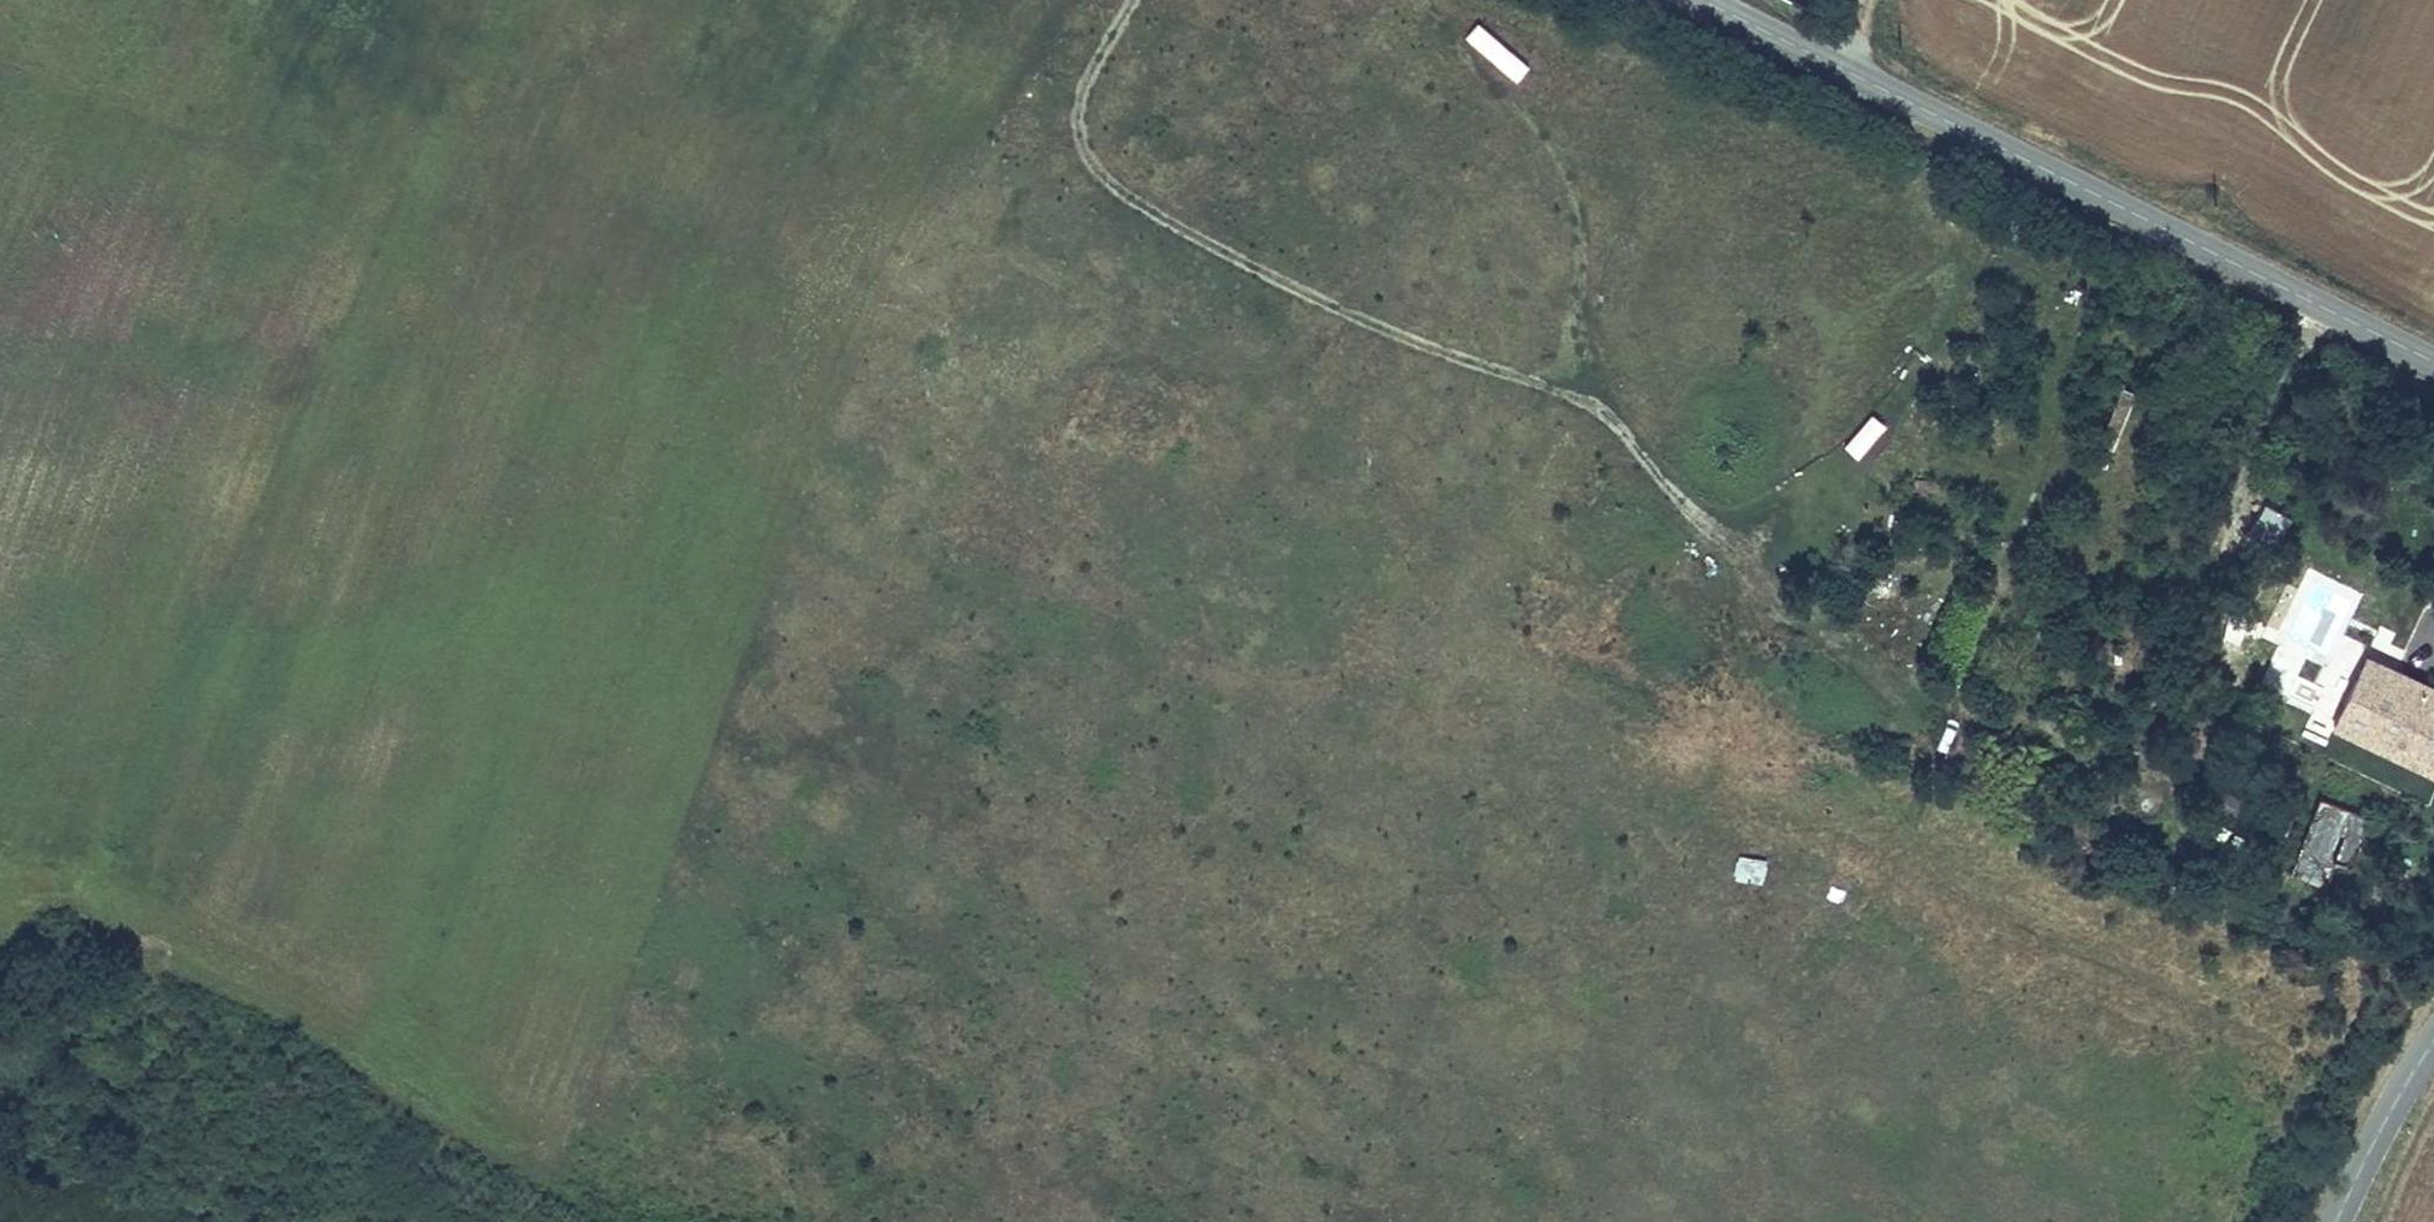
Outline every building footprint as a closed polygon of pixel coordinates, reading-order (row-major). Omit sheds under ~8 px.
[(1478,24),(1464,39),(1514,85),(1529,70),(1478,24)] [(1840,443),(1856,456),(1885,422),(1868,409),(1840,443)] [(1909,663),(1941,593),(1873,563),(1842,633),(1909,663)] [(2334,721),(2363,735),(2394,669),(2366,656),(2334,721)] [(2394,669),(2363,735),(2433,769),(2433,688),(2394,669)] [(2234,813),(2240,791),(2216,785),(2210,807),(2234,813)] [(2283,830),(2304,837),(2318,796),(2299,788),(2283,830)] [(2335,858),(2353,863),(2371,816),(2318,796),(2304,837),(2290,871),(2324,884),(2335,858)] [(2205,830),(2232,840),(2237,826),(2210,816),(2205,830)] [(1734,855),(1733,879),(1765,880),(1766,856),(1734,855)]
